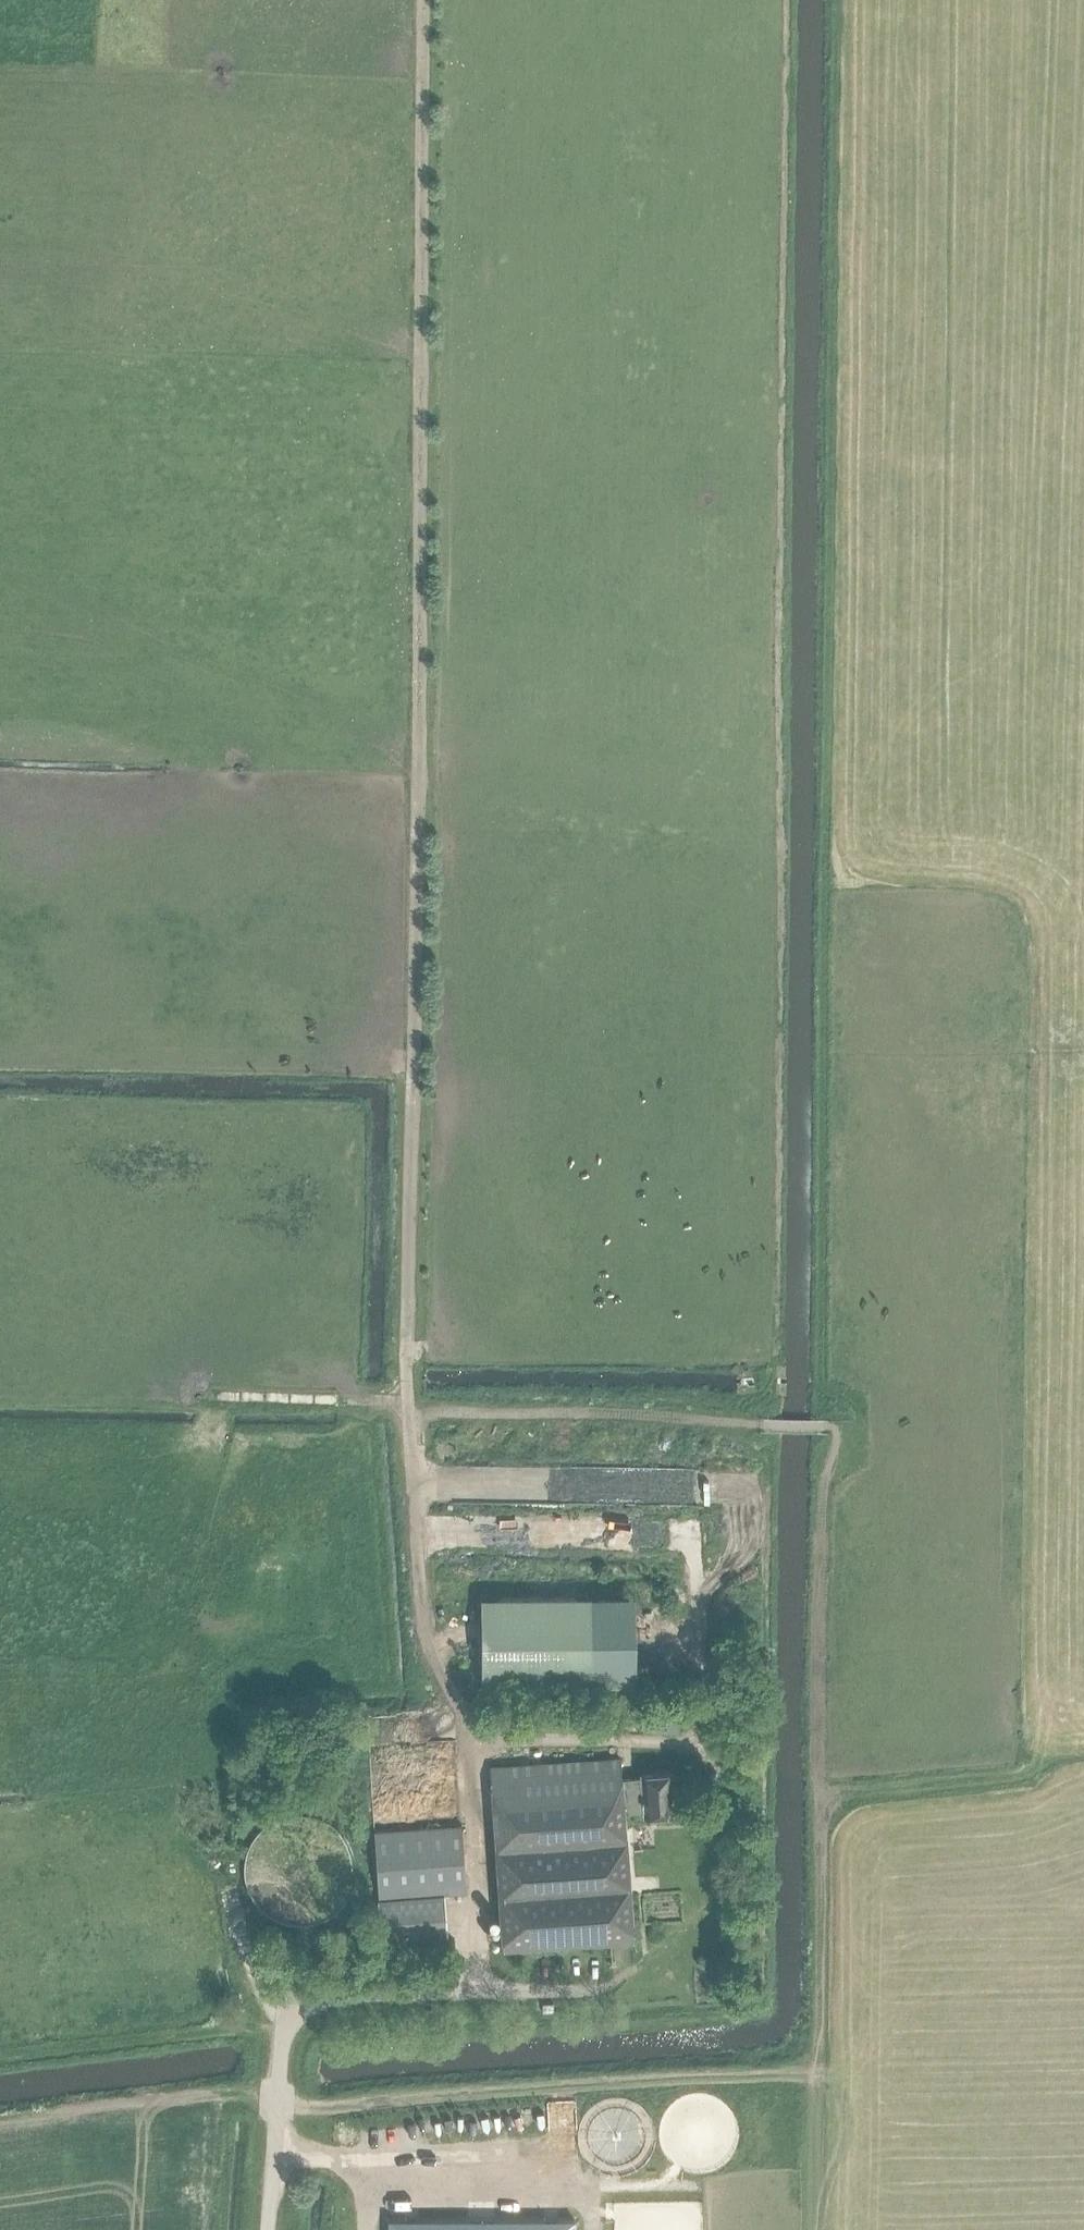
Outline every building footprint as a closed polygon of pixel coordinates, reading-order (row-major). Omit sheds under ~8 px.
[(678,1467),(677,1502),(706,1503),(708,1468),(678,1467)] [(480,1599),(480,1686),(591,1685),(590,1598),(480,1599)] [(641,1777),(622,1778),(621,1759),(490,1767),(503,1950),(634,1942),(624,1813),(644,1811),(644,1815),(675,1812),(671,1772),(641,1774),(641,1777)] [(467,1892),(462,1826),(374,1833),(379,1899),(467,1892)] [(448,1939),(445,1895),(379,1900),(382,1944),(448,1939)] [(389,2229),(575,2229),(575,2219),(389,2219),(389,2229)]
